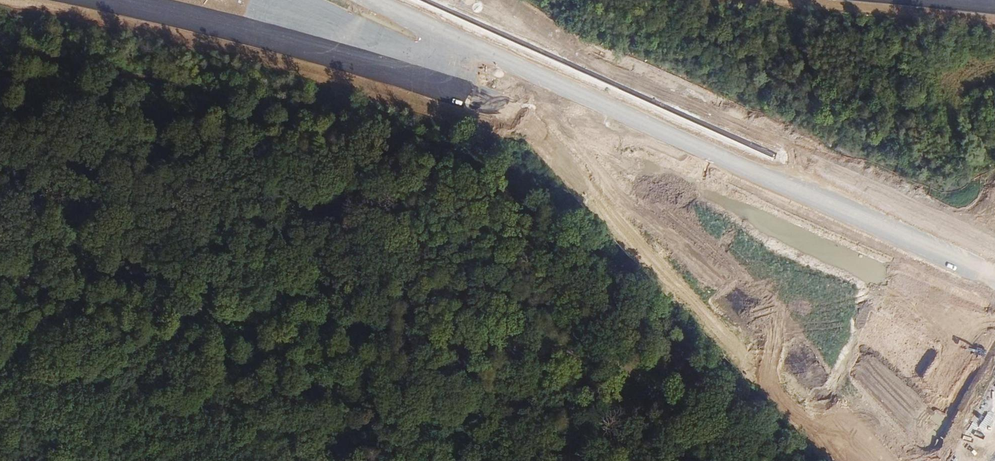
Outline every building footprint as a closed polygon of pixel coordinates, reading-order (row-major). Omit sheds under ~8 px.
[(564,120),(563,125),(576,128),(578,122),(564,120)] [(553,155),(549,159),(560,170),(565,165),(553,155)] [(851,338),(855,330),(843,324),(839,333),(851,338)] [(860,330),(856,341),(868,346),(872,334),(860,330)] [(873,379),(873,393),(886,393),(886,379),(873,379)]
